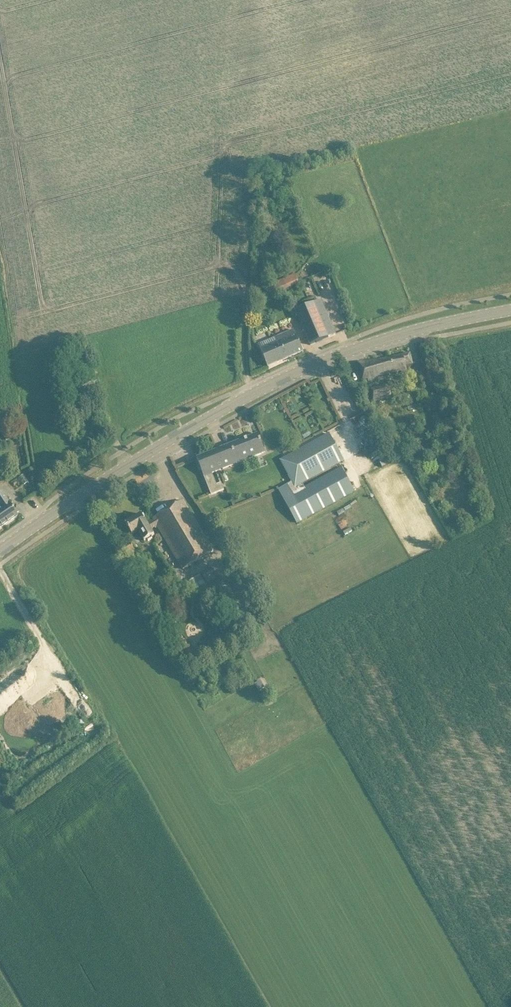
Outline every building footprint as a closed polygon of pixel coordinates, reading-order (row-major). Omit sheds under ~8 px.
[(295,274),(265,286),(267,290),(270,297),(281,292),(300,284),(295,274)] [(296,311),(297,314),(310,346),(336,335),(321,300),(296,311)] [(261,350),(268,368),(304,353),(294,330),(277,338),(279,342),(261,350)] [(406,366),(413,365),(410,354),(377,361),(377,359),(358,363),(360,373),(361,381),(366,380),(367,382),(379,380),(379,377),(407,371),(406,366)] [(434,387),(433,384),(435,383),(433,374),(425,376),(427,385),(429,385),(430,388),(434,387)] [(369,389),(372,403),(392,397),(388,384),(369,389)] [(435,414),(443,434),(451,431),(444,411),(435,414)] [(410,434),(412,443),(432,437),(429,428),(410,434)] [(197,459),(211,495),(224,490),(221,483),(217,485),(212,473),(265,452),(258,434),(197,459)] [(296,492),(293,487),(344,459),(330,434),(280,462),(291,482),(278,490),(297,524),(325,508),(353,492),(355,491),(342,467),(296,492)] [(418,459),(431,454),(428,444),(415,448),(418,459)] [(23,474),(12,480),(16,489),(27,484),(23,474)] [(17,516),(14,511),(18,509),(15,504),(10,506),(0,492),(0,508),(0,528),(17,516)] [(157,527),(183,570),(214,552),(183,501),(153,519),(154,520),(148,524),(142,514),(126,524),(133,536),(138,532),(144,542),(154,535),(151,530),(157,527)] [(123,561),(137,553),(130,543),(117,551),(123,561)] [(215,573),(212,568),(202,575),(205,580),(215,573)] [(209,590),(200,575),(189,581),(199,597),(209,590)] [(263,680),(257,683),(260,691),(266,688),(263,680)] [(23,756),(27,760),(85,713),(82,708),(76,713),(57,690),(21,720),(17,715),(11,720),(15,724),(0,736),(0,775),(23,756)]
